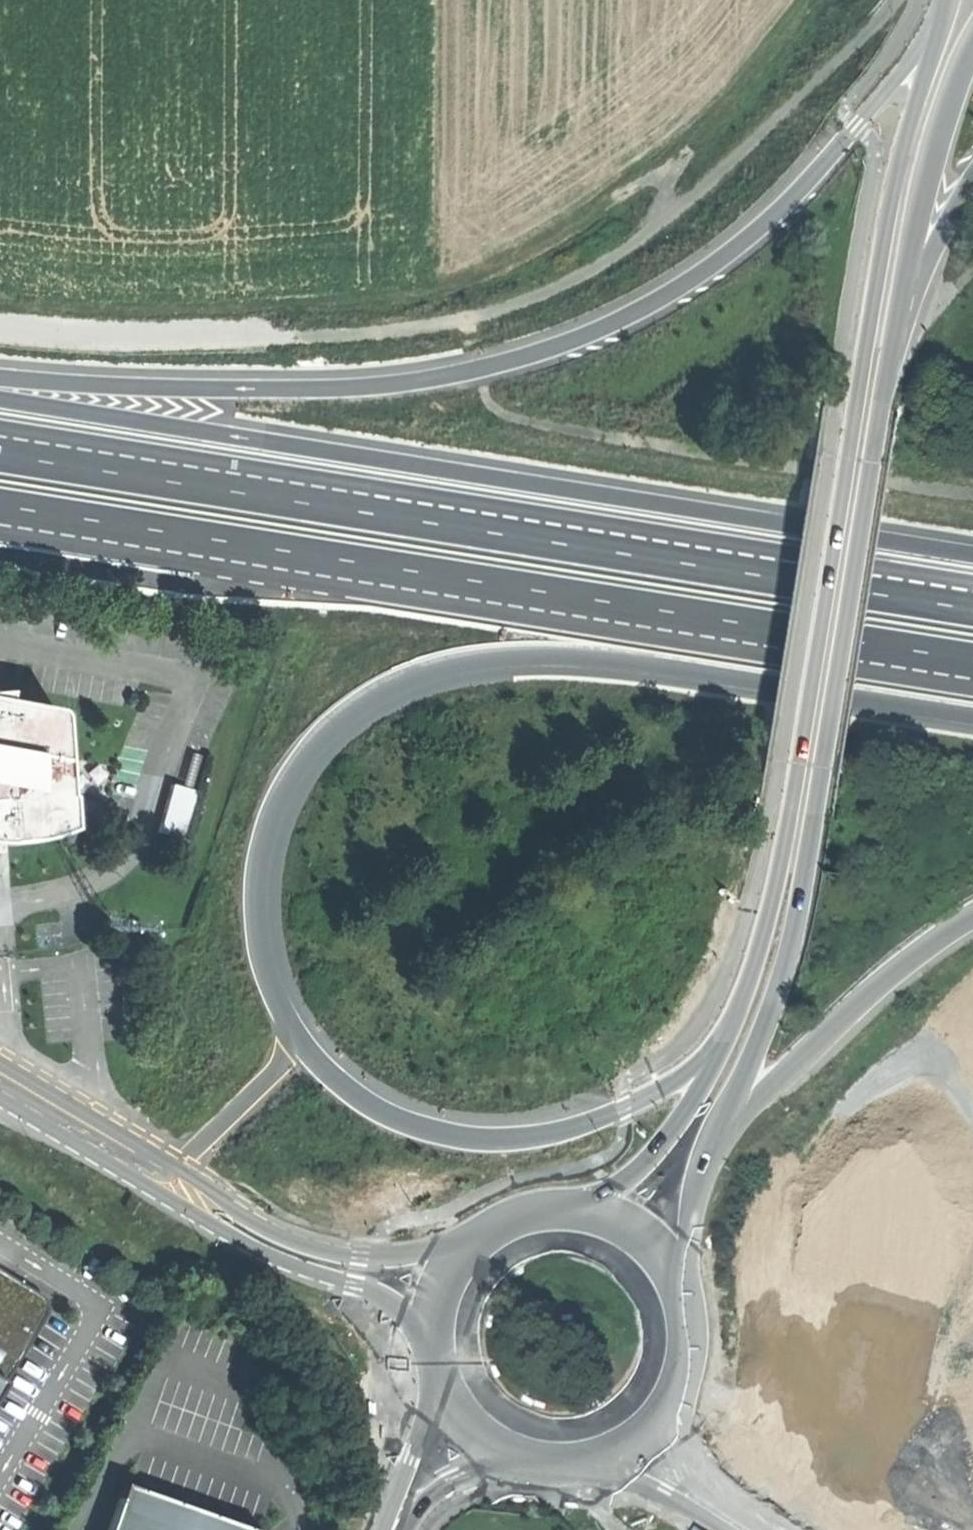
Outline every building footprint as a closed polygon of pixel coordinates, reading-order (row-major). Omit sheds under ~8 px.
[(55,708),(5,698),(2,690),(0,690),(0,841),(7,841),(20,841),(35,838),(52,835),(71,828),(67,792),(63,792),(61,760),(64,759),(59,711),(55,708)] [(198,790),(173,784),(160,832),(185,839),(198,790)] [(46,1314),(47,1303),(39,1292),(0,1270),(0,1388),(46,1314)] [(175,1503),(125,1485),(109,1529),(252,1529),(175,1503)]
